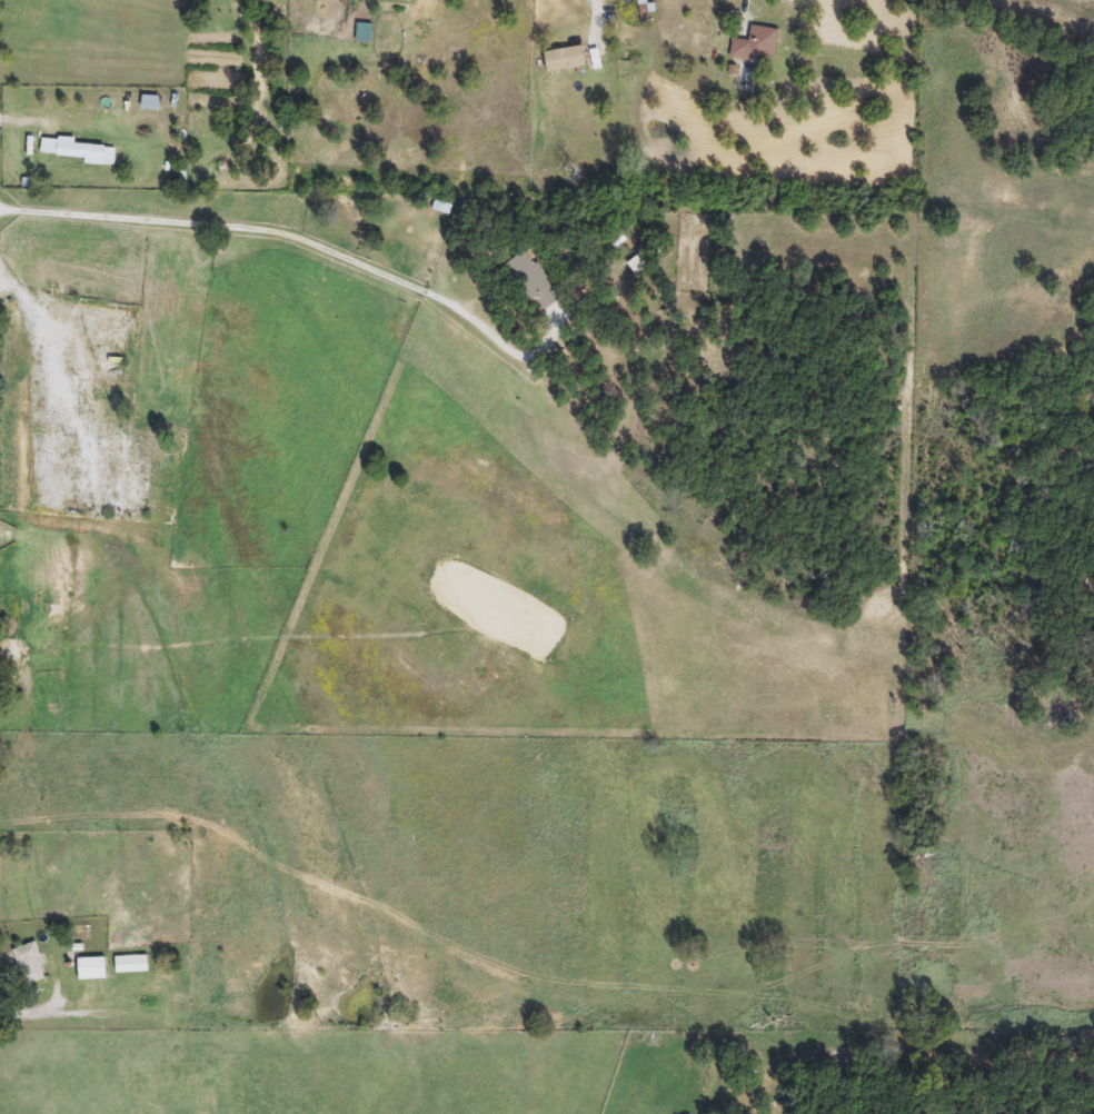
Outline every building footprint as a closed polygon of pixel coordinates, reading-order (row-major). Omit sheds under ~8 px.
[(780,31),(775,62),(730,56),(733,39),(749,42),(752,27),(780,31)] [(545,53),(588,48),(590,69),(548,73),(545,53)] [(161,110),(145,110),(145,98),(161,98),(161,110)] [(115,163),(41,159),(42,139),(76,141),(76,145),(116,147),(115,163)] [(538,251),(559,307),(546,311),(543,301),(529,306),(513,261),(538,251)] [(50,978),(27,986),(14,951),(37,943),(50,978)] [(81,958),(109,958),(109,979),(81,979),(81,958)]
